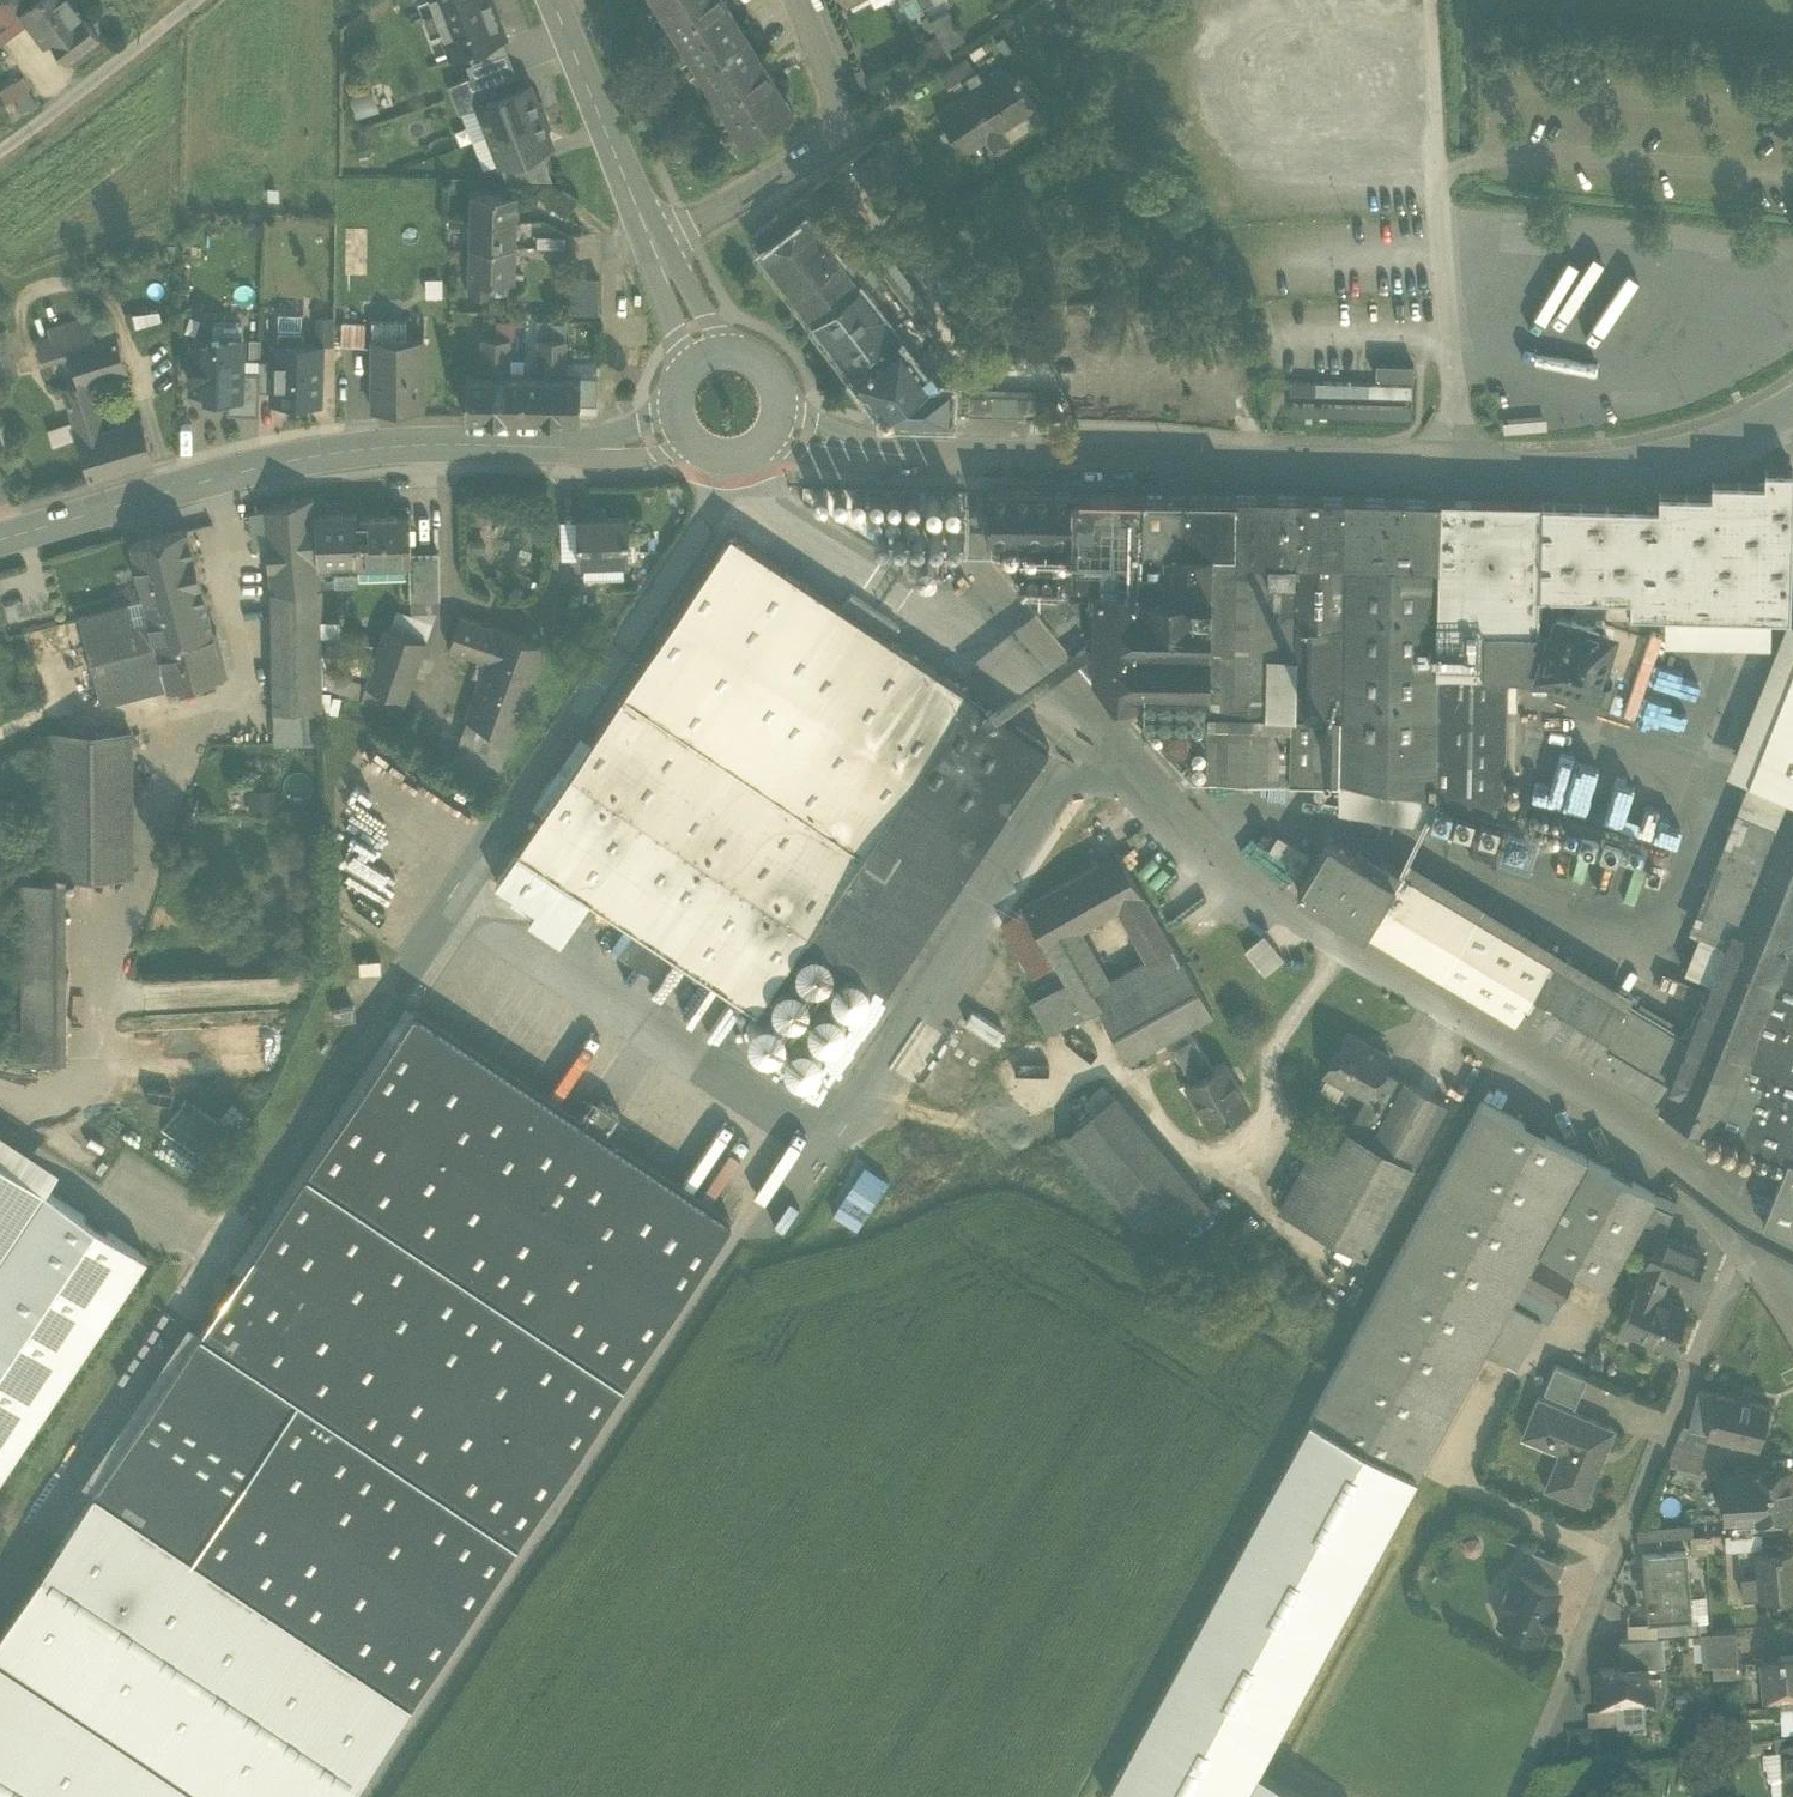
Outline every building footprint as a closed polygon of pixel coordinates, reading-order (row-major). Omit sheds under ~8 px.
[(0,3),(0,42),(1,43),(27,23),(19,12),(20,12),(11,0),(4,0),(0,3)] [(71,0),(11,0),(20,12),(19,12),(27,23),(44,44),(51,39),(68,61),(99,37),(71,0)] [(449,50),(507,27),(496,0),(429,0),(449,50)] [(725,0),(663,0),(701,61),(745,33),(725,0)] [(1060,2),(1075,24),(1093,10),(1088,0),(1063,0),(1060,2)] [(745,33),(701,61),(749,138),(793,110),(745,33)] [(11,78),(0,58),(0,84),(11,78)] [(1007,69),(938,114),(947,128),(940,132),(947,142),(953,138),(962,152),(985,138),(994,151),(998,152),(1011,144),(1000,128),(1037,104),(1029,94),(1014,77),(1007,69)] [(1034,90),(1022,77),(1021,77),(1018,74),(1014,77),(1029,94),(1034,90)] [(0,90),(0,92),(6,103),(30,89),(23,77),(0,90)] [(493,83),(467,93),(472,106),(479,103),(497,96),(493,83)] [(497,96),(479,103),(490,132),(543,112),(540,102),(534,100),(528,85),(497,96)] [(467,93),(455,97),(459,111),(472,106),(467,93)] [(543,112),(490,132),(501,162),(539,147),(550,143),(544,128),(547,122),(543,112)] [(539,147),(501,162),(503,167),(515,162),(521,177),(550,177),(539,147)] [(521,177),(515,162),(503,167),(507,177),(521,177)] [(575,201),(546,179),(536,193),(565,215),(575,201)] [(863,238),(853,236),(815,186),(750,236),(761,251),(761,252),(855,374),(920,323),(910,311),(924,300),(883,246),(868,257),(870,246),(863,238)] [(516,193),(470,191),(470,219),(516,220),(516,193)] [(516,220),(470,219),(469,245),(515,246),(516,220)] [(565,235),(537,234),(537,247),(564,247),(565,235)] [(515,246),(469,245),(468,294),(493,295),(493,278),(513,279),(515,246)] [(601,311),(602,274),(573,273),(572,310),(601,311)] [(87,316),(48,327),(51,337),(64,333),(69,348),(95,340),(87,316)] [(493,334),(517,334),(517,318),(493,318),(493,334)] [(562,318),(537,318),(536,335),(561,335),(562,318)] [(365,322),(341,321),(340,345),(365,346),(365,322)] [(406,337),(405,321),(372,322),(371,408),(423,407),(423,337),(406,337)] [(920,323),(855,374),(882,407),(882,408),(890,413),(906,413),(906,424),(916,424),(916,413),(950,414),(952,365),(920,323)] [(51,337),(38,340),(44,361),(70,354),(69,348),(64,333),(51,337)] [(245,333),(190,333),(190,393),(206,393),(206,400),(245,400),(245,371),(245,333)] [(95,340),(69,348),(70,354),(78,381),(90,378),(90,379),(127,368),(117,334),(95,340)] [(0,339),(0,382),(19,377),(8,337),(0,339)] [(495,337),(482,337),(482,373),(495,373),(495,337)] [(508,337),(495,337),(495,373),(508,374),(508,337)] [(552,338),(539,338),(538,374),(551,374),(552,338)] [(565,338),(552,338),(551,374),(565,374),(565,338)] [(322,404),(324,343),(270,342),(269,403),(322,404)] [(1416,381),(1416,361),(1377,360),(1376,380),(1416,381)] [(228,400),(228,413),(259,413),(259,371),(245,371),(245,400),(228,400)] [(482,373),(466,373),(466,414),(495,414),(495,373),(482,373)] [(508,374),(495,373),(495,414),(523,415),(523,374),(508,374)] [(538,374),(523,374),(523,415),(551,415),(551,374),(538,374)] [(565,374),(551,374),(551,415),(580,415),(581,375),(565,374)] [(78,381),(63,386),(77,435),(104,427),(90,379),(90,378),(78,381)] [(1412,398),(1412,384),(1316,383),(1316,396),(1412,398)] [(1029,391),(969,389),(968,414),(1029,416),(1029,391)] [(1057,393),(1029,391),(1029,416),(1056,418),(1057,393)] [(1411,407),(1293,404),(1293,422),(1411,425),(1411,407)] [(8,452),(0,413),(0,454),(8,452)] [(104,427),(77,435),(90,477),(154,458),(141,416),(104,427)] [(1764,480),(1711,478),(1711,492),(1658,490),(1658,503),(1540,500),(1537,593),(1575,594),(1575,605),(1587,609),(1628,610),(1697,612),(1696,639),(1769,641),(1770,614),(1789,614),(1792,468),(1764,467),(1764,480)] [(1071,490),(988,488),(987,538),(1069,538),(1071,490)] [(815,490),(813,489),(811,490),(809,491),(807,492),(806,494),(806,497),(806,499),(807,501),(809,502),(811,503),(813,504),(815,503),(817,502),(819,500),(820,498),(820,496),(820,494),(819,492),(817,491),(815,490)] [(832,490),(830,490),(828,490),(826,491),(825,492),(824,494),(823,496),(823,498),(823,500),(824,501),(826,503),(828,504),(829,504),(831,504),(833,504),(835,503),(836,501),(837,499),(838,497),(837,495),(837,493),(835,492),(834,491),(832,490)] [(850,491),(847,490),(845,491),(843,492),(841,494),(840,496),(840,499),(841,501),(843,503),(845,504),(847,505),(850,504),(852,503),(854,501),(854,499),(854,496),(854,494),(852,492),(850,491)] [(1432,794),(1502,815),(1505,671),(1522,672),(1531,642),(1534,643),(1537,600),(1537,593),(1540,500),(1071,490),(1069,538),(1069,581),(1069,583),(1097,584),(1095,671),(1120,702),(1140,702),(1140,686),(1209,687),(1210,558),(1294,559),(1290,719),(1289,779),(1339,780),(1432,794)] [(865,491),(863,491),(861,492),(859,494),(858,496),(857,498),(858,500),(858,502),(860,504),(862,505),(864,505),(867,505),(869,504),(870,503),(872,501),(872,498),(872,496),(871,494),(869,492),(867,491),(865,491)] [(886,493),(884,492),(882,491),(880,492),(877,493),(876,494),(875,497),(874,499),(875,501),(876,503),(878,505),(880,506),(883,506),(885,505),(887,504),(888,502),(889,499),(889,497),(888,495),(886,493)] [(903,493),(901,492),(898,492),(896,493),(894,494),(893,496),(892,498),(892,500),(892,502),(894,504),(895,506),(898,507),(900,507),(902,506),(904,505),(906,503),(906,501),(906,499),(906,496),(905,494),(903,493)] [(919,493),(917,492),(914,493),(913,494),(911,495),(910,497),(909,499),(909,501),(910,503),(911,504),(912,506),(914,507),(916,507),(918,507),(920,506),(922,505),(923,503),(924,501),(924,499),(923,497),(922,495),(920,494),(919,493)] [(938,494),(936,493),(933,493),(931,493),(928,495),(927,497),(926,499),(926,502),(927,504),(929,506),(931,507),(934,508),(937,507),(939,506),(940,503),(941,501),(941,498),(940,496),(938,494)] [(951,493),(949,494),(947,496),(946,498),(945,501),(945,503),(946,506),(947,508),(949,509),(952,510),(954,510),(957,510),(959,508),(961,507),(962,504),(962,502),(962,499),(961,497),(959,495),(957,494),(954,493),(951,493)] [(320,586),(319,568),(314,514),(312,496),(264,508),(267,545),(271,589),(320,586)] [(985,496),(970,496),(969,556),(983,557),(985,496)] [(267,545),(264,508),(250,511),(253,546),(267,545)] [(847,510),(844,510),(842,512),(840,514),(839,517),(840,520),(841,522),(843,524),(846,525),(849,524),(851,523),(853,520),(854,518),(854,515),(852,512),(850,511),(847,510)] [(863,511),(861,511),(859,512),(858,514),(857,516),(857,518),(858,520),(859,522),(860,524),(862,525),(864,525),(867,525),(868,524),(870,522),(871,520),(872,518),(871,516),(871,514),(869,512),(867,511),(865,511),(863,511)] [(885,512),(883,511),(881,511),(879,512),(877,513),(875,515),(875,517),(875,519),(875,521),(876,523),(878,525),(880,526),(882,526),(884,525),(886,524),(888,523),(889,521),(889,519),(889,517),(888,515),(887,513),(885,512)] [(900,511),(898,511),(895,512),(893,513),(892,516),(891,518),(892,520),(893,523),(895,524),(897,526),(900,526),(902,525),(904,523),(905,521),(906,519),(906,516),(905,514),(903,512),(900,511)] [(356,512),(314,514),(319,568),(334,568),(335,578),(409,576),(409,559),(411,559),(410,550),(410,516),(357,517),(356,512)] [(915,512),(913,512),(911,514),(909,516),(908,518),(908,520),(909,522),(910,524),(912,526),(914,527),(917,527),(919,526),(921,525),(922,523),(923,521),(923,518),(923,516),(921,514),(919,513),(917,512),(915,512)] [(936,513),(933,512),(931,513),(929,514),(927,516),(927,518),(927,521),(928,523),(930,524),(933,525),(935,525),(937,523),(939,521),(939,519),(939,517),(938,514),(936,513)] [(951,515),(948,514),(946,515),(944,516),(943,518),(942,521),(943,523),(945,525),(947,526),(950,526),(952,525),(954,523),(955,521),(954,518),(953,516),(951,515)] [(627,515),(603,515),(603,518),(579,519),(579,516),(577,516),(578,560),(627,558),(627,538),(628,538),(627,515)] [(187,527),(130,541),(144,598),(148,614),(166,609),(162,595),(202,585),(187,527)] [(907,531),(905,531),(903,530),(901,531),(899,532),(898,534),(897,536),(897,538),(897,540),(898,542),(900,544),(902,544),(904,545),(906,544),(908,543),(910,541),(911,539),(911,537),(910,535),(909,533),(907,531)] [(923,531),(920,531),(918,531),(916,532),(914,534),(913,536),(913,539),(914,541),(915,543),(917,544),(919,545),(922,545),(924,544),(926,543),(927,541),(928,538),(927,536),(926,534),(925,532),(923,531)] [(592,739),(517,850),(573,888),(756,1009),(806,933),(834,892),(968,691),(891,640),(843,607),(730,532),(592,739)] [(937,532),(935,533),(933,534),(932,535),(931,537),(930,539),(930,541),(931,543),(933,544),(934,545),(936,546),(938,546),(940,545),(942,544),(943,542),(944,540),(944,538),(943,536),(942,535),(941,533),(939,533),(937,532)] [(892,534),(890,533),(888,533),(886,533),(885,534),(883,535),(882,537),(882,539),(883,541),(884,543),(886,544),(888,544),(890,544),(892,543),(893,542),(894,540),(894,538),(893,536),(892,534)] [(954,533),(952,533),(950,534),(948,536),(947,538),(947,540),(948,542),(949,544),(951,546),(953,546),(955,546),(958,545),(959,544),(960,542),(961,540),(961,538),(960,536),(958,534),(956,533),(954,533)] [(1011,543),(1009,543),(1007,543),(1005,544),(1003,546),(1002,548),(1001,550),(1001,552),(1002,554),(1003,556),(1004,558),(1007,559),(1009,560),(1011,560),(1013,559),(1015,558),(1017,556),(1018,554),(1018,551),(1018,549),(1017,547),(1015,545),(1014,544),(1011,543)] [(1032,546),(1030,546),(1028,546),(1026,547),(1024,549),(1023,551),(1023,553),(1023,555),(1024,557),(1026,559),(1028,560),(1030,560),(1032,560),(1034,559),(1036,557),(1037,555),(1037,553),(1037,551),(1036,549),(1034,547),(1032,546)] [(1047,547),(1045,547),(1043,547),(1041,548),(1040,550),(1039,552),(1039,554),(1039,556),(1040,558),(1042,559),(1044,560),(1046,560),(1048,559),(1050,558),(1051,556),(1052,554),(1052,552),(1051,550),(1049,548),(1047,547)] [(409,559),(409,576),(410,598),(440,597),(439,549),(410,550),(411,559),(409,559)] [(1064,550),(1062,549),(1060,550),(1059,551),(1057,553),(1057,554),(1057,556),(1058,558),(1059,560),(1061,561),(1063,561),(1065,561),(1066,560),(1068,558),(1068,556),(1068,554),(1067,552),(1066,551),(1064,550)] [(1037,569),(1035,568),(1032,567),(1030,568),(1028,569),(1027,571),(1027,573),(1027,576),(1029,577),(1031,579),(1033,579),(1035,578),(1037,577),(1038,575),(1038,573),(1038,571),(1037,569)] [(1048,568),(1046,568),(1043,568),(1041,570),(1040,572),(1040,574),(1041,576),(1042,578),(1044,579),(1047,579),(1049,578),(1051,576),(1051,574),(1051,572),(1050,570),(1048,568)] [(1064,570),(1062,569),(1060,570),(1058,571),(1057,573),(1056,575),(1057,577),(1058,579),(1060,580),(1062,581),(1065,580),(1066,579),(1068,577),(1068,575),(1067,572),(1066,571),(1064,570)] [(1069,583),(1069,581),(1020,580),(1019,581),(1095,671),(1097,584),(1069,583)] [(202,585),(162,595),(166,609),(148,614),(156,643),(166,687),(224,672),(215,639),(210,620),(202,585)] [(320,586),(271,589),(273,710),(314,710),(322,710),(322,686),(322,668),(320,586)] [(901,625),(852,593),(843,607),(891,640),(901,625)] [(440,597),(410,598),(410,611),(441,610),(440,597)] [(144,598),(78,614),(90,660),(156,643),(148,614),(144,598)] [(1589,619),(1570,613),(1569,615),(1546,608),(1547,602),(1537,600),(1534,643),(1531,642),(1522,672),(1535,672),(1536,668),(1570,678),(1565,696),(1608,709),(1616,683),(1616,681),(1616,678),(1615,676),(1613,673),(1610,671),(1612,663),(1606,656),(1603,655),(1612,626),(1605,623),(1602,616),(1595,614),(1589,619)] [(394,628),(426,639),(432,624),(400,613),(394,628)] [(498,629),(460,616),(449,648),(487,661),(488,656),(498,629)] [(221,617),(210,620),(215,639),(226,637),(221,617)] [(1748,780),(1792,666),(1792,618),(1790,617),(1728,773),(1748,780)] [(394,628),(385,625),(366,683),(365,685),(406,698),(426,639),(394,628)] [(544,645),(498,629),(488,656),(534,673),(544,645)] [(156,643),(90,660),(101,704),(166,687),(156,643)] [(534,673),(488,656),(487,661),(466,719),(510,735),(512,736),(534,673)] [(1748,780),(1756,784),(1757,782),(1792,797),(1792,666),(1748,780)] [(365,685),(366,683),(322,668),(322,686),(361,699),(365,685)] [(406,698),(365,685),(361,699),(402,713),(406,698)] [(1182,689),(1180,690),(1178,691),(1176,693),(1175,695),(1175,697),(1176,699),(1177,701),(1178,703),(1180,704),(1183,704),(1185,704),(1187,703),(1189,701),(1190,699),(1190,697),(1190,696),(1189,694),(1188,692),(1187,691),(1184,690),(1182,689)] [(1200,689),(1197,689),(1195,689),(1193,690),(1191,692),(1190,694),(1190,696),(1190,697),(1190,699),(1192,701),(1193,703),(1195,704),(1198,704),(1200,703),(1202,702),(1204,701),(1205,699),(1205,696),(1204,694),(1203,692),(1202,690),(1200,689)] [(1150,690),(1148,690),(1146,691),(1145,692),(1144,694),(1143,696),(1143,698),(1143,700),(1144,702),(1145,703),(1147,704),(1148,705),(1151,705),(1152,705),(1154,704),(1156,702),(1157,701),(1157,699),(1157,697),(1157,695),(1156,693),(1154,692),(1152,691),(1150,690)] [(1165,690),(1163,690),(1161,691),(1160,693),(1159,695),(1158,697),(1159,699),(1160,701),(1161,703),(1163,704),(1165,705),(1167,704),(1169,704),(1171,702),(1172,701),(1173,699),(1173,696),(1173,694),(1171,692),(1170,691),(1168,690),(1165,690)] [(1013,721),(968,691),(834,892),(915,946),(1037,764),(1001,740),(1013,721)] [(1183,706),(1181,706),(1179,707),(1177,709),(1176,711),(1175,714),(1176,716),(1177,719),(1179,720),(1182,721),(1184,721),(1187,720),(1189,719),(1190,716),(1190,714),(1190,712),(1190,710),(1188,708),(1186,707),(1183,706)] [(1196,706),(1194,707),(1192,708),(1191,710),(1190,712),(1190,714),(1191,716),(1192,718),(1194,719),(1196,720),(1198,721),(1200,720),(1202,719),(1204,718),(1205,716),(1205,713),(1205,711),(1204,709),(1202,707),(1200,706),(1198,706),(1196,706)] [(1153,707),(1150,707),(1148,707),(1146,709),(1144,710),(1143,713),(1143,715),(1143,718),(1145,720),(1147,721),(1149,722),(1152,722),(1154,721),(1156,720),(1157,718),(1158,715),(1158,713),(1157,710),(1155,709),(1153,707)] [(1169,707),(1166,707),(1163,707),(1161,708),(1160,710),(1159,713),(1159,716),(1160,718),(1161,720),(1164,721),(1166,722),(1169,721),(1171,720),(1173,718),(1174,715),(1174,713),(1173,710),(1171,708),(1169,707)] [(314,710),(273,710),(273,739),(314,738),(314,710)] [(1207,716),(1206,739),(1206,779),(1289,779),(1290,719),(1207,716)] [(510,735),(466,719),(449,767),(469,775),(476,758),(499,766),(510,735)] [(1049,745),(1013,721),(1001,740),(1037,764),(1049,745)] [(1200,722),(1198,722),(1196,723),(1195,724),(1194,726),(1194,728),(1195,729),(1196,731),(1198,731),(1200,731),(1201,730),(1203,729),(1203,727),(1203,725),(1202,723),(1200,722)] [(1157,724),(1155,725),(1153,726),(1152,728),(1151,730),(1152,732),(1153,734),(1155,735),(1157,736),(1159,735),(1161,734),(1162,732),(1163,730),(1163,728),(1161,726),(1160,725),(1157,724)] [(1171,726),(1166,729),(1163,734),(1162,740),(1164,746),(1167,751),(1173,754),(1179,754),(1184,752),(1189,748),(1191,742),(1191,736),(1188,731),(1183,727),(1177,725),(1171,726)] [(130,732),(53,733),(54,875),(131,874),(130,732)] [(509,844),(517,850),(592,739),(583,733),(509,844)] [(1511,737),(1508,738),(1507,739),(1506,740),(1505,742),(1505,743),(1505,744),(1506,746),(1507,747),(1509,748),(1511,748),(1513,748),(1515,747),(1515,746),(1516,745),(1516,743),(1516,742),(1516,740),(1515,739),(1514,738),(1511,737)] [(1200,746),(1198,745),(1196,746),(1194,747),(1192,749),(1191,751),(1191,753),(1191,755),(1192,757),(1194,759),(1196,760),(1198,760),(1200,760),(1202,759),(1204,758),(1205,756),(1206,754),(1206,752),(1205,750),(1204,748),(1202,746),(1200,746)] [(1516,754),(1513,753),(1510,754),(1508,755),(1507,756),(1506,757),(1505,760),(1505,762),(1505,764),(1506,766),(1507,768),(1510,769),(1513,770),(1516,769),(1518,768),(1520,766),(1522,762),(1521,759),(1520,757),(1518,755),(1516,754)] [(1200,762),(1197,762),(1195,763),(1193,764),(1192,765),(1191,767),(1190,769),(1191,772),(1192,774),(1193,775),(1195,776),(1197,777),(1200,777),(1202,776),(1203,775),(1205,773),(1205,771),(1205,768),(1205,766),(1203,764),(1202,763),(1200,762)] [(1515,774),(1512,773),(1509,774),(1507,775),(1506,777),(1505,780),(1505,782),(1506,784),(1508,786),(1509,787),(1512,787),(1514,787),(1516,786),(1518,784),(1519,780),(1518,777),(1517,776),(1515,774)] [(1422,818),(1432,794),(1339,780),(1338,805),(1422,818)] [(1757,782),(1756,784),(1697,933),(1724,944),(1713,973),(1767,995),(1770,988),(1792,929),(1792,797),(1757,782)] [(279,809),(278,787),(253,788),(254,810),(279,809)] [(1509,789),(1508,789),(1506,791),(1505,793),(1505,794),(1505,797),(1506,799),(1507,800),(1508,801),(1510,801),(1512,801),(1513,801),(1515,801),(1517,799),(1518,797),(1518,795),(1518,793),(1517,791),(1515,789),(1513,788),(1511,788),(1509,789)] [(1516,826),(1434,801),(1428,820),(1511,845),(1516,826)] [(1509,804),(1507,805),(1506,806),(1505,807),(1505,808),(1505,810),(1506,811),(1507,813),(1508,813),(1510,813),(1512,813),(1513,812),(1514,809),(1514,806),(1511,804),(1510,804),(1509,804)] [(1533,811),(1531,810),(1529,811),(1527,812),(1527,815),(1527,818),(1531,820),(1535,818),(1536,814),(1535,812),(1533,811)] [(1544,814),(1542,814),(1539,815),(1538,818),(1539,821),(1540,822),(1542,823),(1544,822),(1545,822),(1547,820),(1547,818),(1546,815),(1545,814),(1544,814)] [(1558,819),(1554,817),(1551,819),(1550,822),(1550,824),(1552,825),(1553,826),(1555,826),(1557,826),(1558,824),(1559,822),(1558,819)] [(1619,834),(1569,820),(1563,840),(1613,855),(1619,834)] [(1529,825),(1527,824),(1525,825),(1523,826),(1522,828),(1523,831),(1525,833),(1526,833),(1528,833),(1529,833),(1530,832),(1531,831),(1532,829),(1531,826),(1529,825)] [(1542,828),(1539,827),(1537,828),(1535,829),(1534,832),(1535,834),(1535,835),(1536,836),(1538,837),(1539,837),(1542,836),(1543,835),(1544,832),(1543,829),(1542,828)] [(1550,829),(1548,830),(1546,832),(1545,835),(1546,838),(1547,839),(1548,841),(1551,842),(1553,842),(1555,842),(1557,840),(1558,839),(1558,838),(1559,836),(1558,834),(1558,832),(1556,830),(1554,829),(1552,829),(1550,829)] [(1309,854),(1277,835),(1268,849),(1290,862),(1286,869),(1296,875),(1309,854)] [(1590,1065),(1625,1006),(1402,872),(1382,860),(1375,871),(1327,841),(1297,891),(1590,1065)] [(573,888),(517,850),(496,883),(552,920),(573,888)] [(1118,851),(1023,905),(1047,948),(1066,938),(1117,908),(1127,925),(1152,911),(1118,851)] [(1402,872),(1625,1006),(1633,994),(1410,859),(1402,872)] [(64,880),(21,881),(22,1061),(65,1061),(64,880)] [(915,946),(834,892),(806,933),(887,988),(915,946)] [(1152,911),(1127,925),(1136,942),(1161,928),(1152,911)] [(1161,928),(1136,942),(1146,959),(1094,988),(1076,998),(1085,1015),(1097,1008),(1181,962),(1161,928)] [(1770,988),(1792,997),(1792,929),(1770,988)] [(1246,950),(1267,974),(1287,956),(1266,932),(1246,950)] [(1094,988),(1066,938),(1047,948),(1066,982),(1076,998),(1094,988)] [(813,946),(809,947),(806,948),(802,950),(800,953),(797,956),(796,960),(795,963),(795,967),(796,971),(798,975),(800,978),(803,980),(806,982),(810,984),(813,984),(817,984),(821,983),(824,981),(827,979),(830,976),(832,972),(833,969),(833,965),(833,961),(831,958),(830,954),(827,951),(824,949),(821,947),(817,947),(813,946)] [(1181,962),(1097,1008),(1127,1061),(1167,1038),(1172,1046),(1193,1035),(1189,1026),(1212,1013),(1183,961),(1181,962)] [(380,962),(360,964),(361,976),(381,975),(380,962)] [(857,972),(853,971),(850,970),(846,971),(843,972),(840,973),(837,975),(835,978),(833,981),(832,984),(831,987),(831,991),(832,994),(833,998),(835,1000),(837,1003),(840,1005),(843,1007),(847,1008),(850,1008),(854,1008),(857,1007),(860,1005),(863,1003),(865,1000),(867,998),(868,994),(869,991),(869,987),(868,984),(867,981),(865,978),(863,975),(860,973),(857,972)] [(1700,987),(1662,972),(1657,985),(1694,1000),(1700,987)] [(1767,995),(1713,973),(1685,1042),(1660,1107),(1714,1129),(1767,995)] [(787,981),(783,982),(780,984),(778,986),(776,988),(774,991),(772,994),(772,997),(771,1000),(772,1004),(773,1007),(774,1010),(776,1012),(779,1015),(781,1017),(784,1018),(787,1019),(791,1019),(794,1018),(797,1018),(800,1016),(803,1014),(805,1012),(807,1009),(808,1006),(809,1003),(809,999),(809,996),(808,993),(806,990),(804,987),(802,985),(799,983),(796,982),(793,981),(790,981),(787,981)] [(1066,982),(1031,1001),(1050,1034),(1085,1015),(1076,998),(1066,982)] [(1770,988),(1767,995),(1714,1129),(1787,1158),(1792,1160),(1792,997),(1770,988)] [(829,1006),(825,1006),(822,1006),(818,1008),(815,1009),(813,1012),(811,1014),(809,1018),(808,1021),(808,1024),(808,1028),(809,1031),(811,1034),(813,1037),(815,1040),(818,1041),(822,1042),(825,1043),(829,1043),(832,1042),(835,1040),(838,1038),(841,1036),(843,1033),(844,1030),(845,1026),(845,1023),(844,1019),(843,1016),(841,1013),(838,1010),(835,1008),(832,1007),(829,1006)] [(1685,1042),(1625,1006),(1590,1065),(1660,1107),(1685,1042)] [(975,1009),(967,1022),(1000,1043),(1008,1030),(975,1009)] [(413,1012),(94,1492),(411,1703),(731,1223),(413,1012)] [(766,1017),(763,1018),(759,1019),(756,1021),(753,1023),(751,1026),(749,1029),(748,1032),(748,1036),(748,1040),(749,1043),(751,1046),(753,1049),(756,1051),(759,1053),(763,1054),(767,1054),(770,1054),(774,1053),(777,1051),(780,1049),(782,1046),(784,1043),(785,1039),(785,1036),(785,1032),(783,1029),(782,1025),(779,1023),(776,1020),(773,1019),(770,1018),(766,1017)] [(1390,1056),(1346,1032),(1324,1072),(1366,1096),(1368,1096),(1383,1069),(1390,1056)] [(1193,1035),(1172,1046),(1191,1080),(1212,1068),(1193,1035)] [(801,1040),(797,1041),(794,1042),(791,1044),(789,1046),(787,1049),(785,1052),(784,1055),(784,1059),(784,1062),(785,1065),(786,1068),(788,1071),(790,1074),(793,1076),(796,1077),(799,1078),(803,1078),(806,1078),(809,1077),(812,1075),(815,1073),(818,1071),(819,1068),(821,1065),(821,1062),(822,1058),(821,1055),(820,1052),(818,1049),(816,1046),(814,1044),(811,1042),(808,1041),(804,1040),(801,1040)] [(1031,1115),(1061,1100),(1035,1046),(1004,1061),(1031,1115)] [(1478,1088),(1515,1105),(1529,1075),(1492,1058),(1478,1088)] [(1191,1080),(1186,1082),(1212,1128),(1248,1107),(1223,1062),(1212,1068),(1191,1080)] [(1403,1080),(1383,1069),(1368,1096),(1366,1096),(1363,1101),(1385,1113),(1403,1080)] [(1403,1080),(1385,1113),(1363,1101),(1301,1217),(1366,1252),(1447,1103),(1403,1080)] [(1103,1085),(1083,1102),(1092,1112),(1112,1095),(1103,1085)] [(1209,1204),(1115,1093),(1112,1095),(1092,1112),(1055,1143),(1136,1237),(1147,1227),(1162,1245),(1209,1204)] [(1630,1240),(1650,1203),(1655,1193),(1639,1184),(1481,1099),(1310,1417),(1416,1474),(1483,1351),(1510,1302),(1535,1315),(1548,1322),(1575,1272),(1537,1251),(1538,1249),(1606,1285),(1630,1240)] [(997,1167),(1027,1154),(1004,1100),(973,1113),(997,1167)] [(1713,1134),(1709,1133),(1706,1134),(1703,1136),(1702,1140),(1703,1143),(1704,1144),(1705,1145),(1706,1147),(1710,1148),(1713,1146),(1714,1145),(1716,1144),(1717,1140),(1716,1137),(1715,1136),(1713,1134)] [(1728,1140),(1726,1140),(1724,1140),(1723,1141),(1721,1142),(1720,1144),(1719,1147),(1720,1149),(1720,1151),(1723,1153),(1726,1154),(1730,1153),(1731,1152),(1733,1151),(1733,1149),(1734,1147),(1733,1145),(1733,1143),(1732,1142),(1730,1141),(1728,1140)] [(1745,1146),(1743,1146),(1740,1147),(1739,1147),(1737,1149),(1736,1152),(1736,1154),(1736,1155),(1737,1157),(1739,1160),(1743,1161),(1746,1160),(1747,1159),(1748,1158),(1749,1157),(1750,1154),(1750,1151),(1749,1149),(1747,1147),(1745,1146)] [(1787,1158),(1762,1221),(1792,1234),(1792,1160),(1787,1158)] [(45,1190),(0,1159),(0,1258),(45,1190)] [(866,1162),(833,1211),(859,1229),(892,1180),(866,1162)] [(0,1258),(0,1476),(146,1256),(45,1190),(0,1258)] [(1673,1212),(1650,1203),(1630,1240),(1652,1249),(1658,1235),(1663,1237),(1673,1212)] [(1663,1237),(1658,1235),(1652,1249),(1640,1279),(1662,1288),(1667,1275),(1690,1284),(1702,1253),(1663,1237)] [(1662,1288),(1640,1279),(1619,1329),(1669,1350),(1686,1310),(1657,1299),(1662,1288)] [(1509,1364),(1535,1315),(1510,1302),(1483,1351),(1509,1364)] [(1586,1377),(1555,1365),(1543,1392),(1575,1405),(1586,1377)] [(1698,1388),(1688,1428),(1707,1433),(1717,1392),(1698,1388)] [(1768,1404),(1717,1392),(1707,1433),(1758,1445),(1768,1404)] [(1615,1427),(1537,1396),(1521,1436),(1558,1452),(1544,1487),(1583,1503),(1615,1427)] [(1105,1796),(1306,1796),(1256,1770),(1415,1475),(1416,1475),(1416,1474),(1309,1417),(1105,1796)] [(1688,1428),(1683,1427),(1669,1463),(1677,1465),(1673,1479),(1697,1483),(1707,1433),(1688,1428)] [(1789,1468),(1719,1472),(1721,1521),(1728,1520),(1732,1520),(1731,1513),(1753,1512),(1754,1519),(1771,1517),(1792,1516),(1789,1468)] [(94,1492),(0,1633),(0,1659),(207,1796),(348,1796),(411,1703),(94,1492)] [(1732,1520),(1728,1520),(1729,1535),(1772,1532),(1771,1517),(1754,1519),(1753,1512),(1731,1513),(1732,1520)] [(1751,1552),(1752,1576),(1741,1576),(1742,1599),(1792,1597),(1792,1550),(1751,1552)] [(1684,1552),(1641,1555),(1646,1622),(1689,1619),(1684,1552)] [(1563,1566),(1529,1553),(1523,1568),(1557,1582),(1563,1566)] [(1559,1589),(1512,1570),(1506,1586),(1501,1584),(1494,1602),(1499,1604),(1492,1620),(1539,1638),(1546,1623),(1550,1624),(1557,1607),(1553,1605),(1559,1589)] [(1735,1663),(1739,1663),(1736,1630),(1700,1632),(1703,1666),(1713,1665),(1735,1663)] [(1662,1635),(1619,1638),(1621,1666),(1644,1665),(1644,1666),(1664,1664),(1662,1635)] [(0,1659),(0,1796),(207,1796),(0,1659)] [(1758,1661),(1761,1717),(1780,1716),(1792,1715),(1792,1660),(1758,1661)] [(1714,1677),(1736,1675),(1735,1663),(1713,1665),(1714,1677)] [(1621,1666),(1600,1668),(1601,1691),(1597,1691),(1599,1718),(1644,1715),(1643,1697),(1646,1697),(1644,1666),(1644,1665),(1621,1666)] [(1780,1716),(1781,1744),(1792,1743),(1792,1715),(1780,1716)] [(1593,1733),(1565,1736),(1567,1762),(1596,1760),(1593,1733)] [(1774,1746),(1775,1761),(1776,1762),(1784,1761),(1784,1760),(1792,1759),(1792,1746),(1774,1746)] [(1784,1760),(1784,1761),(1776,1762),(1775,1761),(1764,1762),(1764,1772),(1768,1776),(1768,1785),(1772,1789),(1780,1789),(1780,1796),(1792,1796),(1792,1759),(1784,1760)]
